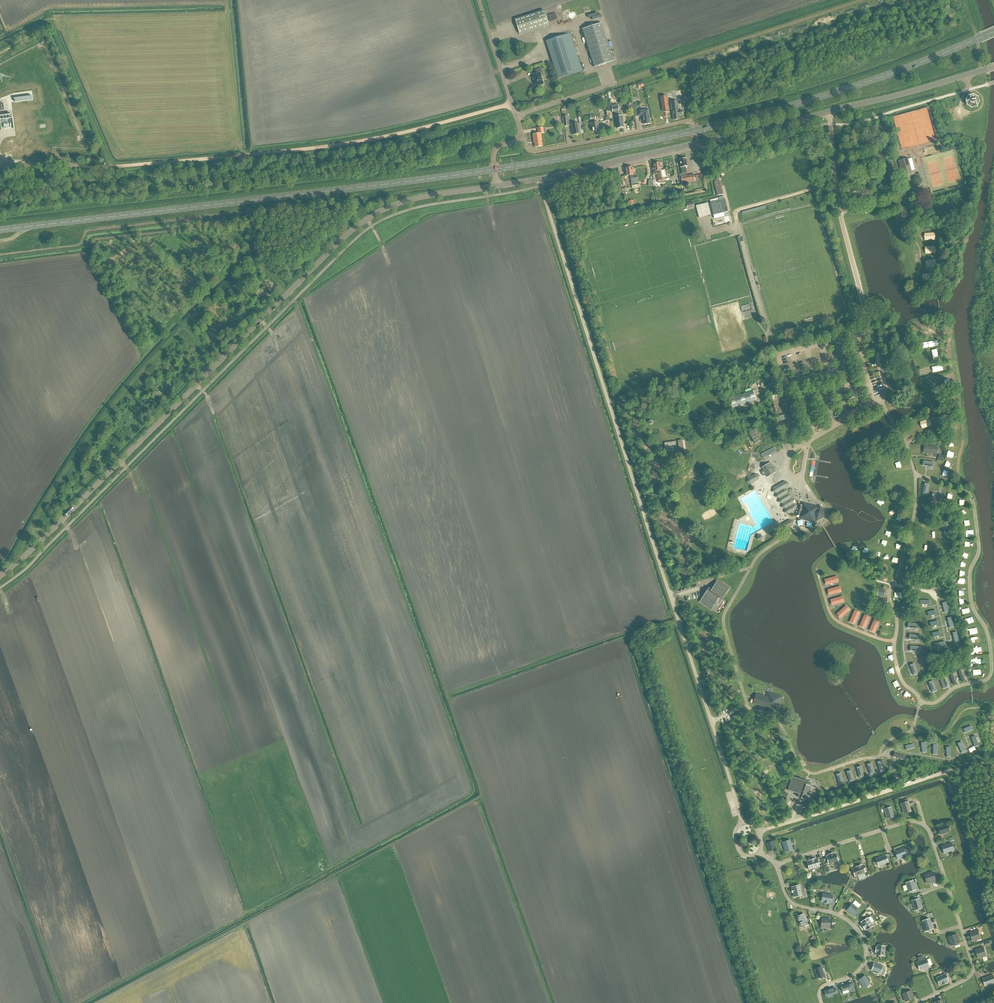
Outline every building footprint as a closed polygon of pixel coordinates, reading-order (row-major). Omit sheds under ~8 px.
[(543,11),(514,20),(519,35),(548,25),(543,11)] [(601,23),(593,26),(582,29),(594,67),(613,61),(601,23)] [(558,79),(582,71),(570,34),(546,41),(558,79)] [(544,76),(542,68),(535,71),(536,74),(532,75),(536,87),(544,85),(541,76),(544,76)] [(977,107),(979,103),(978,97),(973,94),(968,95),(965,100),(966,106),(971,109),(977,107)] [(661,99),(663,112),(669,111),(667,98),(661,99)] [(679,111),(678,108),(677,108),(676,102),(671,102),(672,109),(673,117),(674,117),(674,120),(679,119),(679,116),(682,115),(682,110),(679,111)] [(619,111),(618,105),(612,105),(613,112),(615,112),(615,117),(617,129),(623,128),(623,124),(622,116),(619,116),(618,111),(619,111)] [(638,116),(642,116),(644,125),(650,124),(649,115),(648,110),(637,111),(638,116)] [(15,128),(14,114),(0,115),(0,129),(15,128)] [(596,120),(595,116),(590,116),(591,120),(591,123),(593,132),(599,131),(598,122),(595,123),(595,120),(596,120)] [(580,134),(578,124),(572,125),(573,135),(580,134)] [(544,133),(543,128),(538,129),(538,134),(533,135),(534,142),(535,147),(542,146),(541,141),(542,141),(541,134),(544,133)] [(687,175),(686,173),(685,167),(687,167),(686,159),(680,160),(682,174),(679,174),(680,176),(682,176),(683,183),(695,180),(694,174),(687,175)] [(899,161),(903,177),(912,174),(908,159),(899,161)] [(662,178),(660,163),(653,164),(655,175),(656,175),(658,182),(664,181),(663,178),(662,178)] [(631,178),(632,185),(632,184),(632,186),(639,185),(637,177),(634,178),(632,167),(625,168),(626,176),(630,175),(631,178)] [(723,194),(720,181),(719,181),(716,182),(714,182),(718,196),(723,194)] [(728,212),(725,199),(710,203),(713,216),(728,212)] [(695,206),(698,218),(710,215),(707,203),(695,206)] [(742,212),(742,214),(765,208),(765,205),(742,212)] [(732,408),(756,400),(753,391),(729,399),(732,408)] [(779,421),(787,419),(786,414),(776,417),(778,424),(780,423),(779,421)] [(924,428),(934,425),(932,418),(921,421),(924,428)] [(755,429),(750,432),(756,443),(762,440),(755,429)] [(946,447),(959,452),(960,447),(947,443),(946,447)] [(937,454),(937,447),(924,446),(924,453),(937,454)] [(761,454),(763,458),(777,452),(774,447),(761,454)] [(761,472),(763,476),(765,474),(767,478),(774,474),(768,464),(762,468),(763,471),(761,472)] [(759,479),(759,474),(756,473),(749,477),(747,482),(751,483),(759,479)] [(772,492),(776,493),(775,497),(779,499),(778,503),(782,504),(781,508),(785,509),(784,513),(789,514),(796,510),(797,506),(793,505),(794,500),(790,499),(791,495),(787,494),(788,490),(784,489),(787,487),(787,484),(783,482),(773,488),(772,492)] [(820,507),(817,508),(816,507),(805,504),(802,506),(798,505),(795,516),(799,517),(801,520),(810,522),(815,520),(816,523),(826,517),(820,507)] [(784,529),(791,526),(792,522),(788,521),(781,525),(780,529),(784,529)] [(824,580),(826,585),(838,582),(837,576),(824,580)] [(719,604),(730,588),(717,580),(711,590),(708,588),(706,591),(702,597),(699,602),(711,610),(716,602),(719,604)] [(827,590),(829,596),(841,592),(840,586),(827,590)] [(877,605),(886,606),(887,597),(884,597),(885,589),(878,589),(877,605)] [(830,600),(832,606),(844,602),(842,596),(830,600)] [(837,614),(841,618),(850,610),(846,605),(837,614)] [(849,622),(855,624),(860,613),(854,610),(849,622)] [(859,626),(865,629),(870,617),(864,614),(859,626)] [(869,630),(875,633),(880,621),(874,619),(869,630)] [(910,665),(913,676),(918,674),(914,664),(910,665)] [(944,677),(940,679),(943,689),(948,688),(944,677)] [(933,681),(928,683),(932,693),(937,692),(933,681)] [(777,710),(781,696),(767,692),(766,696),(755,693),(752,704),(777,710)] [(899,730),(910,730),(909,718),(898,719),(899,730)] [(961,742),(957,744),(958,746),(960,749),(961,753),(965,751),(964,748),(963,745),(961,742)] [(894,753),(893,757),(904,761),(906,757),(901,755),(894,753)] [(813,803),(817,789),(809,786),(810,783),(791,776),(786,790),(798,794),(797,797),(800,798),(813,803)] [(900,803),(903,813),(910,811),(907,801),(903,802),(900,803)] [(886,819),(893,817),(890,807),(883,809),(886,819)] [(948,825),(937,828),(940,835),(950,832),(948,825)] [(782,842),(785,853),(793,850),(790,840),(782,842)] [(766,843),(769,852),(774,850),(772,841),(766,843)] [(951,842),(941,846),(944,854),(954,850),(951,842)] [(903,848),(894,851),(897,860),(907,856),(903,848)] [(826,857),(828,864),(837,861),(835,854),(833,854),(832,853),(828,854),(828,856),(826,857)] [(887,863),(885,855),(875,859),(878,866),(887,863)] [(818,867),(816,859),(814,860),(814,859),(808,861),(806,862),(808,868),(808,870),(809,870),(810,870),(811,869),(818,867)] [(852,869),(854,875),(853,875),(854,877),(855,877),(856,876),(864,873),(861,866),(861,865),(855,867),(855,868),(852,869)] [(924,874),(926,883),(935,880),(932,871),(924,874)] [(915,890),(912,881),(905,883),(908,892),(915,890)] [(799,885),(791,887),(792,889),(791,889),(793,897),(794,897),(795,897),(801,895),(799,885)] [(821,901),(824,901),(824,902),(829,903),(829,902),(831,903),(832,895),(822,894),(821,901)] [(914,911),(921,908),(918,899),(911,901),(914,911)] [(852,903),(846,911),(854,917),(855,916),(857,913),(860,909),(852,903)] [(804,915),(796,917),(800,928),(807,925),(804,915)] [(821,918),(821,929),(830,929),(830,919),(821,918)] [(865,929),(866,930),(869,928),(872,926),(867,918),(860,922),(861,924),(860,924),(864,929),(865,929)] [(929,919),(921,921),(924,929),(924,930),(924,931),(925,932),(926,931),(927,931),(932,929),(929,919)] [(978,930),(970,932),(973,942),(981,939),(978,930)] [(948,937),(951,946),(959,943),(958,941),(959,941),(958,938),(956,935),(948,937)] [(875,953),(876,953),(876,955),(884,956),(885,946),(877,945),(877,947),(876,947),(875,953)] [(984,947),(975,950),(979,959),(987,956),(984,947)] [(918,958),(919,961),(916,962),(919,970),(928,967),(926,959),(924,960),(923,956),(918,958)] [(874,963),(871,971),(873,971),(873,972),(878,974),(878,973),(881,974),(883,966),(874,963)] [(824,976),(821,967),(814,969),(817,978),(824,976)] [(944,974),(935,978),(939,985),(941,984),(941,985),(946,983),(945,982),(948,981),(944,974)] [(858,980),(864,988),(871,983),(870,981),(871,980),(868,976),(866,977),(865,975),(858,980)] [(983,979),(985,986),(993,983),(993,979),(993,975),(983,979)] [(912,990),(902,994),(905,1002),(915,999),(912,990)]
